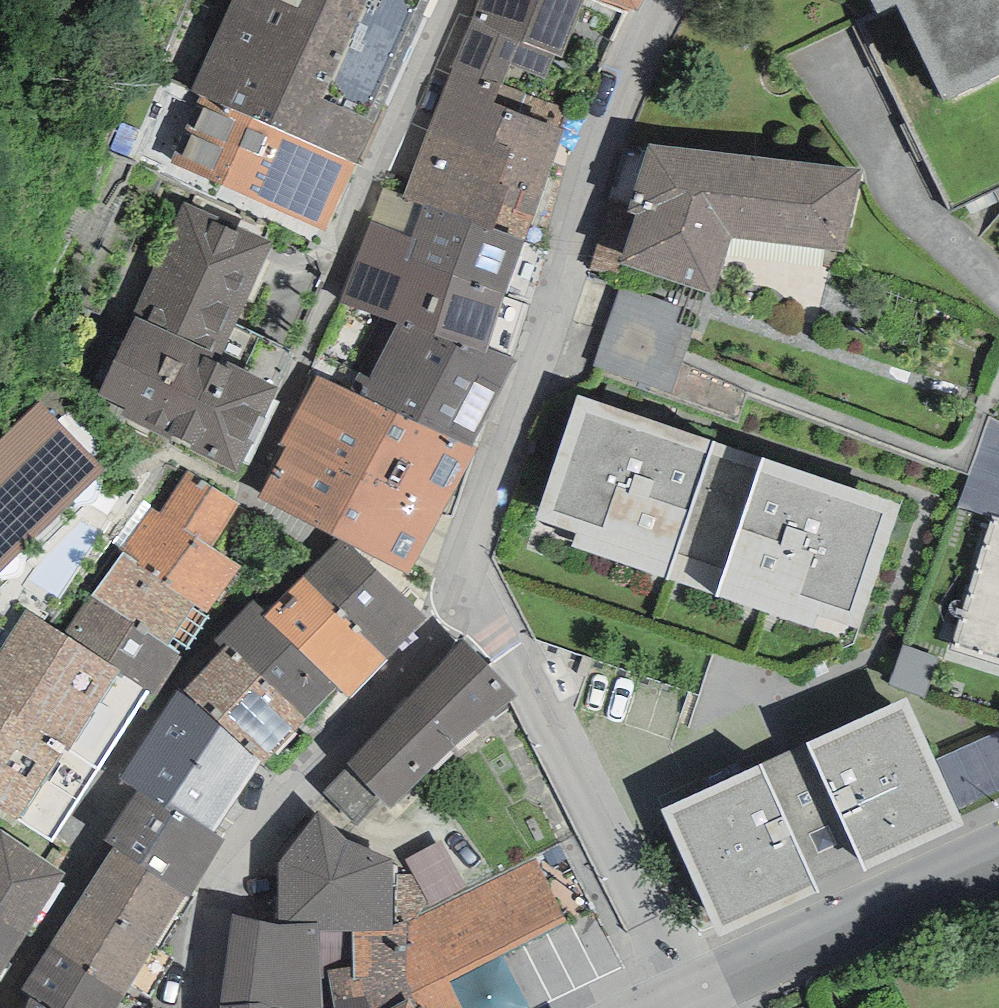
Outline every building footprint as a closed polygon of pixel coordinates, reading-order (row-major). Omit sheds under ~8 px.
[(357,164),(432,0),(233,0),(190,92),(200,96),(357,164)] [(472,18),(452,68),(501,86),(511,65),(545,79),(555,55),(562,57),(583,0),(478,0),(472,18)] [(636,12),(643,0),(607,0),(636,12)] [(945,102),(998,75),(998,0),(871,0),(878,13),(897,3),(945,102)] [(452,68),(402,195),(423,203),(472,221),(525,241),(571,111),(501,86),(452,68)] [(172,163),(325,231),(357,164),(200,96),(172,163)] [(637,215),(622,265),(713,294),(732,239),(844,253),(862,170),(649,145),(628,212),(637,215)] [(121,415),(238,474),(279,387),(222,357),(273,242),(182,201),(133,315),(135,316),(99,394),(125,409),(121,415)] [(399,324),(434,335),(454,275),(472,221),(423,203),(410,236),(371,222),(341,302),(399,324)] [(454,275),(503,294),(525,241),(472,221),(454,275)] [(503,294),(454,275),(434,335),(460,343),(486,354),(489,349),(503,294)] [(399,324),(361,397),(418,423),(460,343),(434,335),(399,324)] [(470,447),(516,361),(489,349),(486,354),(460,343),(418,423),(470,447)] [(285,448),(259,497),(337,539),(352,546),(408,575),(476,450),(470,447),(418,423),(361,397),(318,377),(279,445),(285,448)] [(578,395),(536,519),(576,534),(572,546),(813,627),(819,615),(859,628),(901,505),(578,395)] [(104,470),(40,402),(0,440),(0,573),(104,470)] [(125,554),(209,614),(241,567),(211,548),(240,504),(188,470),(159,513),(150,509),(120,551),(125,554)] [(303,577),(387,661),(426,618),(352,546),(337,539),(303,577)] [(125,554),(92,597),(182,656),(209,614),(125,554)] [(337,687),(351,699),(387,661),(303,577),(267,614),(264,617),(337,687)] [(149,691),(157,695),(182,656),(92,597),(89,595),(65,634),(121,671),(119,673),(149,691)] [(227,646),(305,720),(337,687),(264,617),(267,614),(252,600),(214,641),(223,649),(227,646)] [(0,636),(0,806),(52,841),(149,691),(119,673),(121,671),(65,634),(26,611),(11,635),(4,630),(0,636)] [(462,639),(347,764),(380,798),(390,808),(517,696),(462,639)] [(262,766),(305,720),(227,646),(223,649),(180,690),(259,762),(262,766)] [(169,803),(213,833),(259,762),(180,690),(121,779),(136,792),(164,810),(169,803)] [(907,698),(661,809),(719,936),(963,826),(907,698)] [(356,826),(380,798),(347,764),(323,792),(356,826)] [(188,897),(225,841),(213,833),(169,803),(164,810),(136,792),(105,841),(113,847),(188,897)] [(394,860),(346,839),(319,812),(279,863),(279,924),(233,914),(221,1006),(236,1007),(324,1007),(320,931),(353,932),(392,932),(392,926),(394,875),(394,860)] [(0,832),(0,953),(9,959),(65,874),(2,829),(0,832)] [(433,907),(469,891),(440,841),(405,860),(413,874),(433,907)] [(85,897),(158,944),(188,897),(113,847),(85,897)] [(450,982),(567,922),(537,860),(469,891),(433,907),(392,926),(392,932),(353,932),(353,967),(330,972),(335,1007),(463,1007),(450,982)] [(413,874),(394,875),(392,926),(433,907),(413,874)] [(50,947),(123,997),(158,944),(85,897),(50,947)] [(123,997),(50,947),(22,991),(31,998),(47,1007),(116,1007),(123,997)] [(9,959),(0,953),(0,974),(9,959)] [(31,998),(27,1007),(47,1007),(31,998)]
